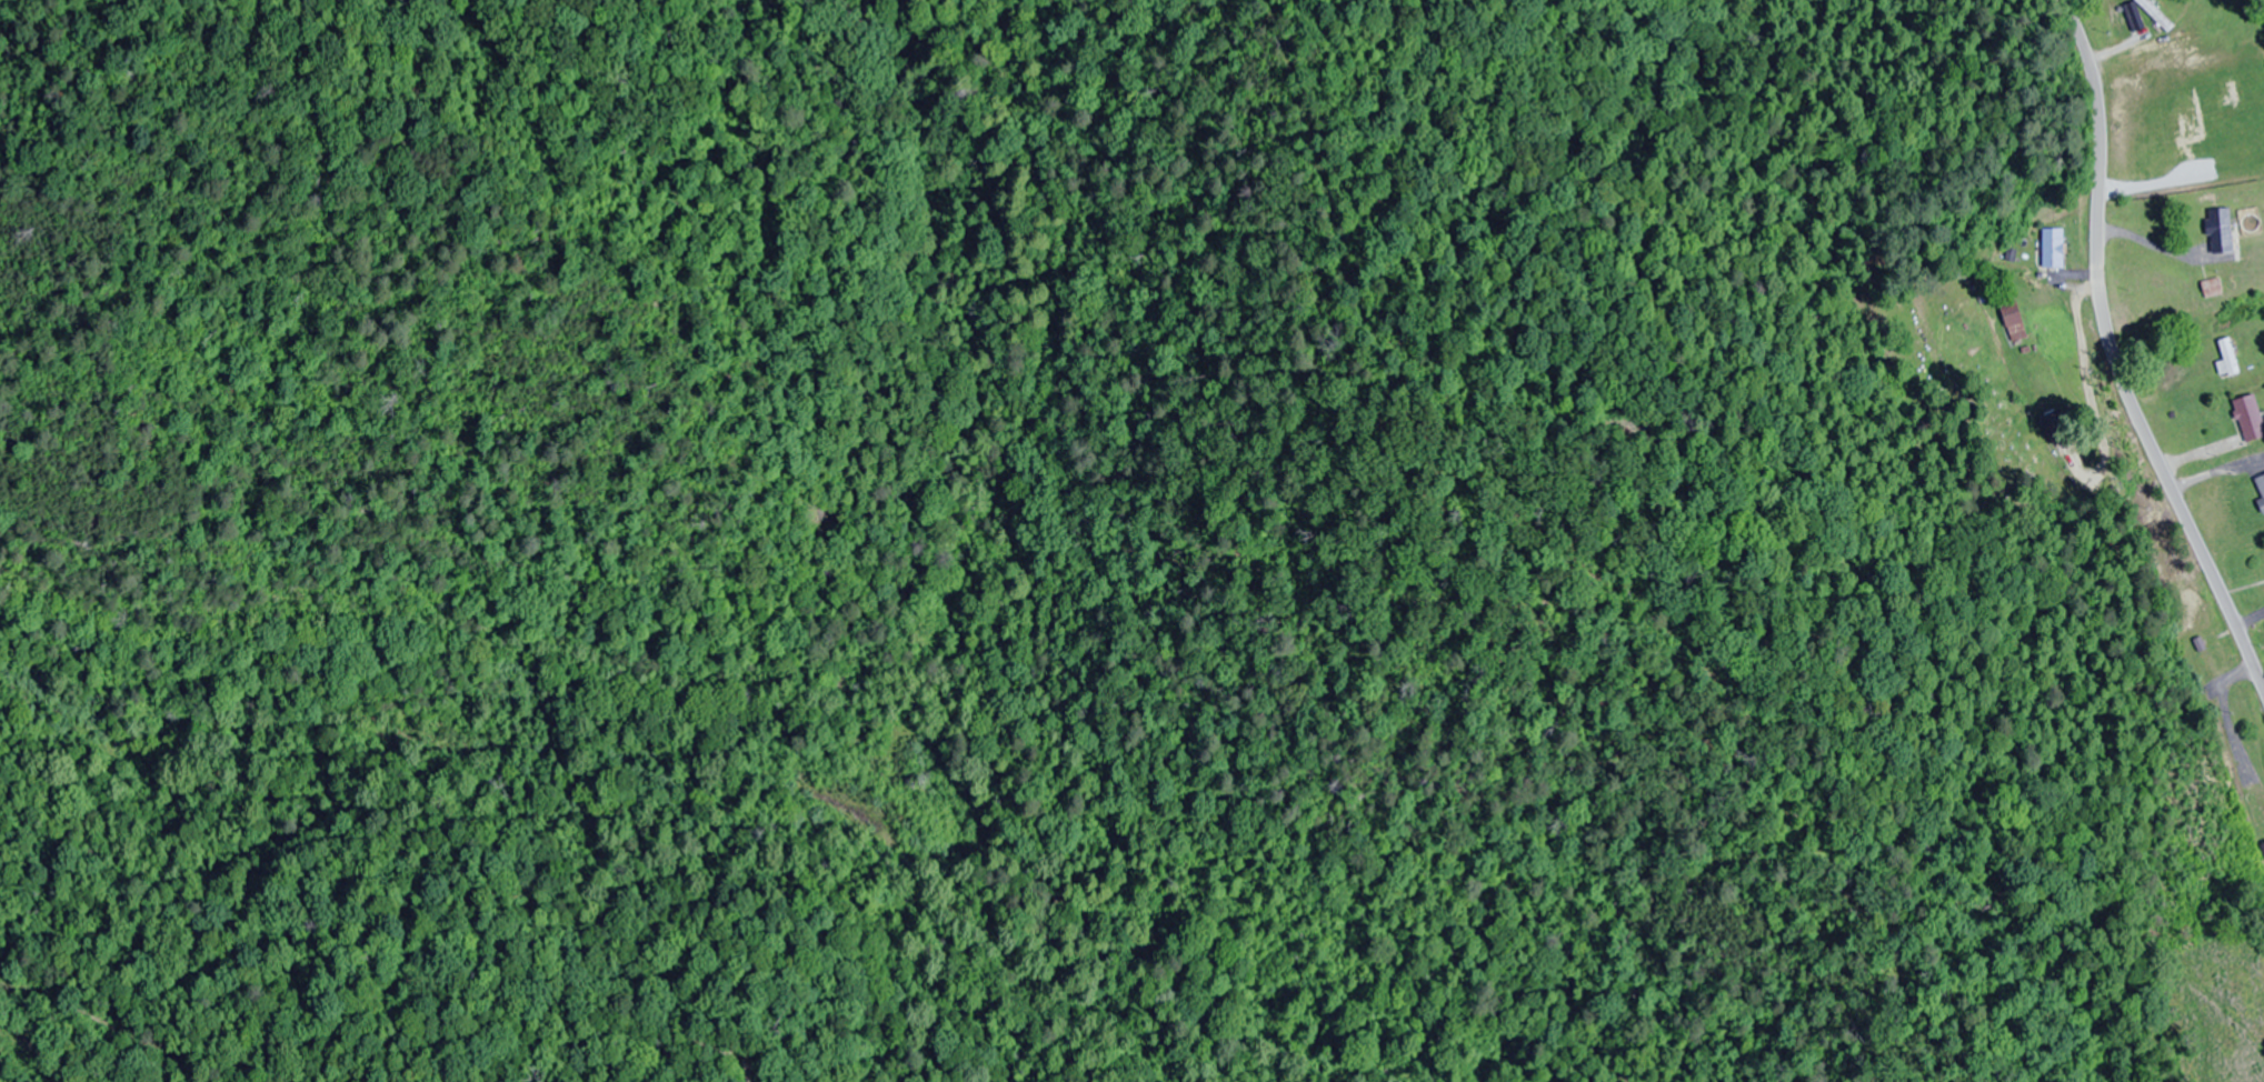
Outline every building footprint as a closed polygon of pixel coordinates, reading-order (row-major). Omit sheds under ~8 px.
[(2149,0),(2136,0),(2169,33),(2175,27),(2149,0)] [(2234,252),(2231,208),(2208,210),(2210,254),(2234,252)] [(2043,268),(2065,268),(2065,229),(2043,229),(2043,268)] [(2223,295),(2221,279),(2203,282),(2205,298),(2223,295)] [(2000,305),(2014,343),(2030,337),(2016,299),(2000,305)] [(2223,376),(2237,376),(2235,340),(2221,341),(2223,376)] [(2247,443),(2263,437),(2263,422),(2255,395),(2234,402),(2247,443)] [(2054,445),(2075,435),(2063,408),(2041,417),(2054,445)]
